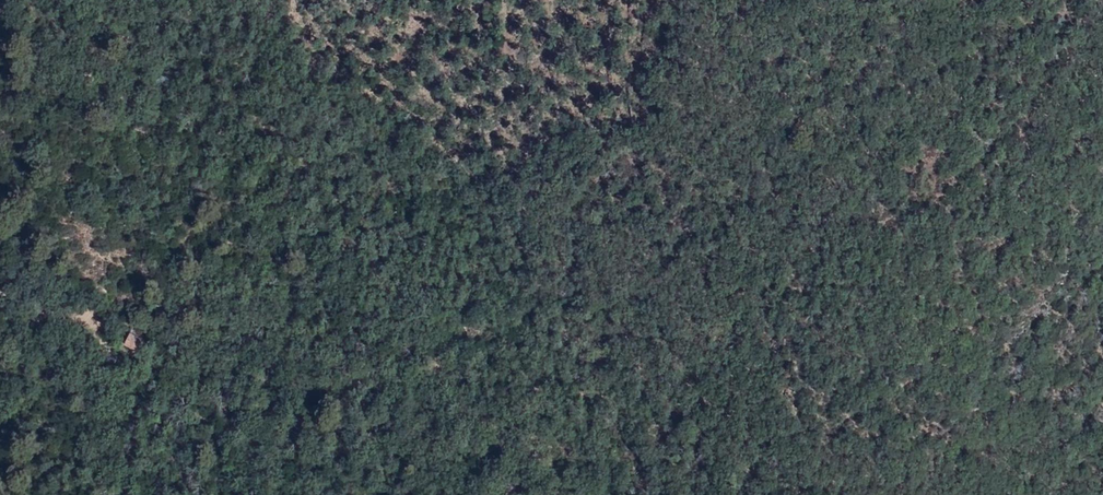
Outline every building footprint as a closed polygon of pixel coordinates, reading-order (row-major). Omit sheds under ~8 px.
[(136,347),(140,337),(128,332),(124,342),(136,347)]
